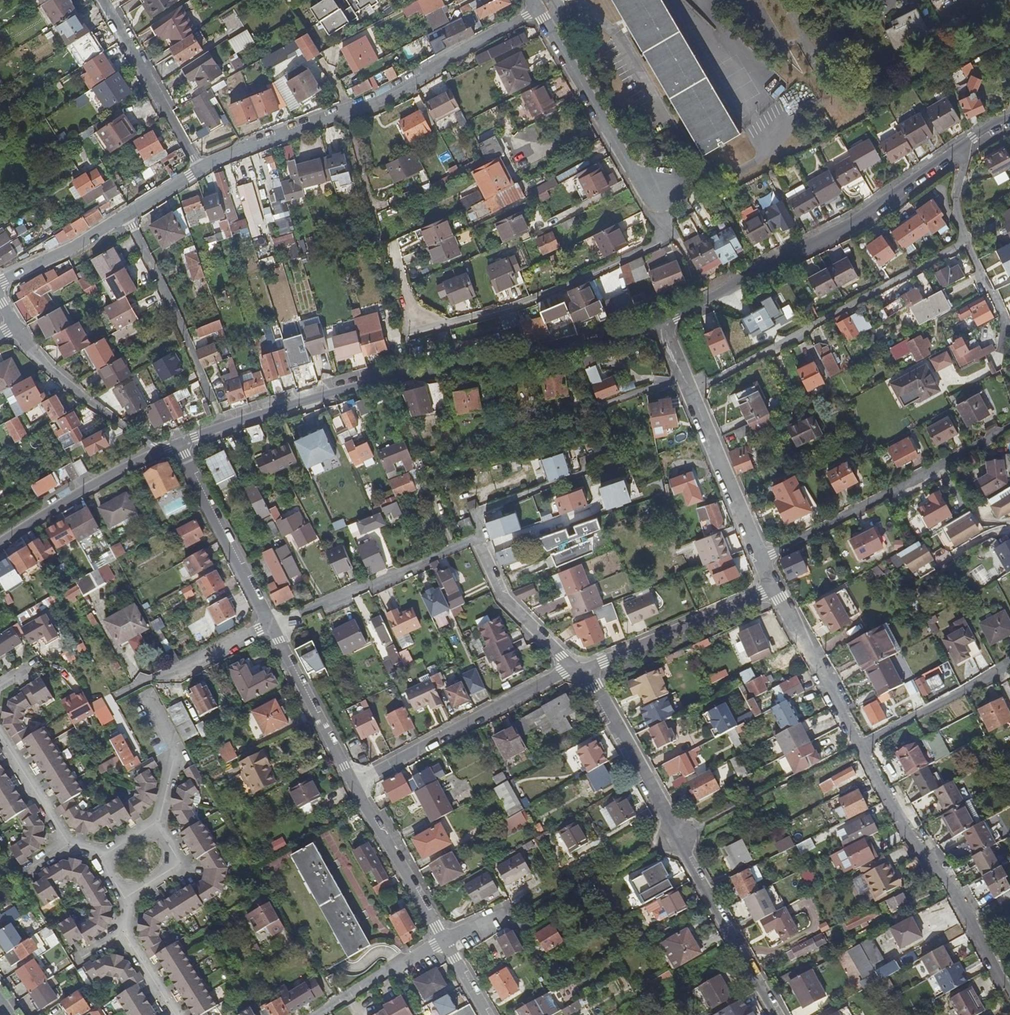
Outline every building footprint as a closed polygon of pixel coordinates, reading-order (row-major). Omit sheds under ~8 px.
[(57,25),(76,13),(68,0),(52,0),(44,5),(43,5),(56,26),(57,25)] [(147,2),(146,3),(150,9),(149,10),(155,18),(181,0),(146,0),(147,2)] [(294,10),(302,5),(299,0),(287,0),(294,10)] [(358,18),(356,14),(370,5),(372,8),(379,3),(377,0),(346,0),(351,7),(343,12),(341,9),(340,10),(334,0),(315,0),(318,4),(311,9),(320,23),(321,22),(330,36),(358,18)] [(418,1),(425,14),(426,16),(437,11),(432,0),(420,0),(418,1)] [(477,9),(482,18),(511,3),(510,0),(495,0),(477,9)] [(631,32),(704,157),(722,146),(720,143),(724,141),(725,144),(742,134),(664,0),(612,0),(631,32)] [(418,1),(404,9),(408,17),(417,11),(420,16),(425,14),(418,1)] [(460,9),(464,15),(478,8),(475,2),(460,9)] [(150,9),(146,3),(143,5),(152,19),(155,18),(149,10),(150,9)] [(437,11),(426,16),(433,30),(449,22),(444,14),(449,12),(446,6),(437,11)] [(195,33),(181,7),(169,15),(184,40),(192,34),(195,33)] [(928,32),(917,10),(897,20),(900,25),(895,27),(886,32),(897,53),(911,46),(909,41),(928,32)] [(70,46),(89,34),(76,13),(57,25),(70,46)] [(169,15),(152,26),(158,35),(160,34),(162,38),(164,38),(166,38),(167,38),(168,38),(169,38),(170,37),(175,45),(184,40),(169,15)] [(431,47),(432,47),(455,35),(467,30),(462,20),(428,37),(433,46),(431,47)] [(455,35),(459,43),(475,35),(471,27),(467,30),(455,35)] [(475,59),(479,66),(537,37),(533,30),(510,41),(507,43),(475,59)] [(230,42),(237,54),(255,43),(248,31),(230,42)] [(308,33),(260,61),(267,71),(288,59),(288,54),(295,51),(301,46),(306,44),(313,58),(321,54),(308,33)] [(84,65),(103,54),(89,34),(70,46),(69,46),(83,67),(84,65)] [(202,50),(192,34),(184,40),(175,45),(171,48),(181,64),(202,50)] [(455,35),(432,47),(436,55),(459,43),(455,35)] [(342,50),(355,72),(378,61),(366,38),(342,50)] [(310,60),(313,58),(306,44),(301,46),(310,60)] [(529,50),(505,62),(518,89),(538,79),(533,69),(538,67),(529,50)] [(295,51),(288,54),(288,59),(297,54),(295,51)] [(209,52),(184,68),(197,90),(222,74),(209,52)] [(116,75),(103,54),(84,65),(98,86),(116,75)] [(976,71),(972,63),(962,69),(966,76),(976,71)] [(302,66),(285,77),(300,102),(321,90),(310,71),(302,66)] [(393,67),(384,72),(389,82),(398,77),(393,67)] [(118,73),(116,75),(98,86),(94,89),(107,109),(131,93),(118,73)] [(979,101),(977,98),(978,96),(976,93),(982,80),(972,76),(968,86),(971,94),(971,96),(960,102),(971,126),(972,127),(972,128),(980,122),(976,115),(986,110),(985,108),(986,105),(984,102),(982,102),(981,100),(979,101)] [(779,78),(767,86),(775,97),(786,88),(779,78)] [(351,88),(353,92),(356,97),(372,88),(373,90),(375,89),(374,86),(372,88),(368,80),(351,88)] [(226,86),(224,81),(210,89),(211,89),(213,94),(226,86)] [(545,83),(522,94),(534,117),(556,106),(545,83)] [(213,94),(211,89),(192,99),(196,106),(199,105),(199,107),(207,121),(205,122),(210,130),(221,124),(211,108),(209,109),(205,102),(215,96),(214,95),(213,94)] [(231,106),(238,126),(279,110),(271,90),(255,97),(254,94),(245,97),(246,100),(231,106)] [(450,91),(426,104),(435,119),(459,106),(450,91)] [(960,120),(947,98),(926,111),(940,133),(947,129),(947,128),(960,120)] [(426,104),(425,104),(427,109),(433,120),(435,119),(426,104)] [(459,106),(435,119),(436,122),(460,109),(459,106)] [(95,126),(99,132),(119,118),(124,115),(120,109),(95,126)] [(433,120),(427,109),(421,113),(420,111),(400,122),(404,130),(400,132),(406,144),(431,131),(429,127),(435,124),(433,120)] [(933,136),(920,114),(899,126),(902,132),(911,148),(924,141),(925,141),(933,136)] [(124,115),(119,118),(128,132),(130,130),(135,137),(137,136),(124,115)] [(95,134),(108,155),(135,137),(130,130),(128,132),(119,118),(99,132),(95,134)] [(197,134),(200,140),(210,134),(207,128),(197,134)] [(135,142),(149,168),(161,161),(162,160),(168,157),(159,143),(157,139),(153,132),(135,142)] [(911,148),(902,132),(880,145),(891,163),(913,151),(911,148)] [(479,144),(489,163),(498,159),(506,154),(495,136),(479,144)] [(881,160),(870,139),(848,152),(851,157),(859,172),(881,160)] [(82,177),(103,163),(100,158),(87,166),(77,151),(73,154),(67,144),(63,146),(82,177)] [(191,158),(185,147),(181,149),(185,156),(180,159),(182,163),(191,158)] [(181,149),(168,157),(162,160),(166,167),(180,159),(185,156),(181,149)] [(984,161),(993,178),(1009,168),(1009,159),(1005,150),(984,161)] [(424,169),(416,151),(387,165),(396,183),(424,169)] [(334,158),(328,159),(333,180),(339,179),(341,184),(352,181),(345,154),(342,155),(342,153),(333,155),(334,158)] [(297,166),(295,157),(292,158),(293,161),(289,162),(293,175),(295,175),(297,182),(282,186),(283,189),(285,196),(286,200),(305,194),(305,193),(303,188),(297,166)] [(859,172),(851,157),(834,167),(836,171),(831,173),(840,189),(862,176),(859,172)] [(270,172),(277,170),(274,158),(266,160),(270,172)] [(327,158),(297,166),(303,188),(319,184),(333,180),(328,159),(327,158)] [(505,171),(498,159),(489,163),(473,171),(480,184),(505,171)] [(598,171),(595,165),(589,168),(577,174),(590,198),(609,188),(617,183),(612,174),(607,177),(604,178),(602,174),(600,169),(598,171)] [(463,176),(457,166),(449,170),(451,176),(454,181),(463,176)] [(133,178),(137,185),(152,176),(148,169),(133,178)] [(76,185),(84,196),(105,183),(96,170),(75,183),(76,185)] [(505,171),(480,184),(484,191),(488,198),(505,190),(512,186),(505,171)] [(840,189),(831,173),(830,171),(808,184),(811,190),(819,205),(820,205),(842,193),(840,189)] [(228,219),(232,233),(249,228),(247,220),(237,223),(236,219),(237,219),(230,197),(231,196),(224,173),(216,175),(224,198),(221,199),(228,219)] [(432,186),(434,191),(454,181),(451,176),(432,186)] [(236,181),(245,209),(258,205),(249,177),(236,181)] [(105,183),(84,196),(88,203),(103,193),(109,202),(121,194),(117,187),(112,178),(105,183)] [(420,186),(424,194),(434,191),(432,186),(430,181),(420,186)] [(321,189),(319,184),(303,188),(305,193),(321,189)] [(84,196),(76,185),(70,189),(77,200),(84,196)] [(535,191),(537,196),(538,195),(547,191),(544,186),(535,191)] [(488,198),(474,205),(480,217),(524,195),(520,188),(508,195),(505,190),(488,198)] [(401,195),(404,203),(419,197),(416,189),(401,195)] [(481,189),(463,197),(468,207),(485,199),(481,189)] [(819,205),(811,190),(789,201),(797,217),(819,205)] [(547,191),(538,195),(541,201),(550,197),(547,191)] [(127,203),(121,194),(109,202),(97,209),(100,213),(111,206),(119,208),(127,203)] [(203,200),(210,220),(224,215),(217,196),(203,200)] [(199,197),(193,199),(189,200),(182,203),(186,213),(191,227),(198,225),(193,210),(203,207),(199,197)] [(916,212),(918,215),(929,230),(931,234),(946,224),(941,217),(944,215),(934,200),(916,212)] [(794,225),(782,202),(761,213),(770,231),(781,225),(784,231),(794,225)] [(272,205),(264,207),(267,222),(275,220),(272,205)] [(165,248),(191,232),(182,207),(151,226),(165,248)] [(1009,236),(1009,208),(999,214),(1009,236)] [(97,209),(46,241),(51,247),(60,243),(69,237),(69,239),(103,218),(100,213),(97,209)] [(499,236),(502,243),(527,232),(519,213),(496,224),(501,235),(499,236)] [(770,231),(761,213),(742,223),(753,243),(762,238),(762,239),(772,234),(770,231)] [(890,231),(902,249),(929,230),(918,215),(906,224),(904,222),(890,231)] [(629,218),(602,232),(613,253),(640,239),(629,218)] [(220,222),(225,239),(233,237),(232,233),(228,219),(220,222)] [(445,219),(415,231),(418,239),(424,236),(429,246),(453,236),(445,219)] [(743,249),(732,228),(719,235),(717,231),(708,236),(710,238),(719,256),(721,260),(722,261),(743,249)] [(295,232),(275,236),(277,246),(297,242),(295,232)] [(13,240),(12,238),(9,239),(6,233),(0,237),(0,248),(13,240)] [(549,251),(559,247),(553,233),(543,237),(549,251)] [(703,242),(700,235),(685,243),(688,250),(703,242)] [(453,236),(429,246),(437,266),(461,255),(453,236)] [(881,237),(867,247),(880,266),(895,256),(881,237)] [(210,251),(218,248),(215,238),(207,241),(210,251)] [(719,256),(710,238),(703,242),(688,250),(698,268),(700,267),(719,256)] [(0,250),(0,264),(1,265),(17,255),(13,249),(21,244),(18,239),(0,250)] [(206,277),(195,247),(184,250),(194,281),(206,277)] [(93,260),(104,279),(125,268),(114,248),(93,260)] [(621,267),(627,285),(634,283),(634,281),(631,272),(639,268),(645,264),(643,256),(621,267)] [(721,260),(719,256),(700,267),(702,270),(721,260)] [(488,269),(494,281),(514,273),(519,271),(522,270),(516,257),(488,269)] [(848,258),(809,279),(819,298),(858,276),(848,258)] [(1009,268),(1009,264),(1008,259),(998,264),(1006,274),(1009,268)] [(650,275),(658,293),(686,281),(678,260),(662,266),(664,269),(650,275)] [(649,272),(650,275),(664,269),(662,266),(649,272)] [(126,267),(125,268),(133,282),(134,281),(126,267)] [(935,275),(942,288),(954,282),(957,282),(965,278),(958,267),(949,272),(948,268),(935,275)] [(104,279),(102,281),(114,303),(137,290),(133,282),(125,268),(104,279)] [(643,278),(639,268),(631,272),(634,281),(643,278)] [(18,295),(21,300),(48,284),(60,277),(55,270),(43,276),(42,275),(22,287),(24,291),(18,295)] [(922,286),(928,283),(922,272),(914,278),(917,283),(921,284),(922,286)] [(514,273),(494,281),(498,292),(518,283),(514,273)] [(468,276),(444,285),(452,305),(476,295),(468,276)] [(64,284),(60,277),(48,284),(52,289),(52,290),(64,284)] [(78,281),(84,290),(90,287),(84,277),(78,281)] [(52,289),(48,284),(21,300),(15,303),(27,323),(48,310),(39,296),(52,289)] [(588,284),(562,295),(569,312),(570,314),(596,302),(588,284)] [(905,307),(906,309),(923,300),(916,288),(907,293),(883,309),(887,318),(905,307)] [(934,295),(916,305),(925,322),(951,307),(942,290),(934,295)] [(562,294),(539,304),(544,319),(522,324),(527,341),(536,339),(536,337),(550,333),(546,322),(569,312),(562,295),(562,294)] [(643,297),(632,301),(637,314),(648,310),(643,297)] [(982,298),(955,312),(960,321),(971,315),(977,326),(993,317),(982,298)] [(113,318),(119,329),(137,319),(132,308),(128,310),(122,299),(106,308),(112,319),(113,318)] [(596,302),(570,314),(577,330),(586,326),(583,320),(599,313),(602,320),(609,317),(601,300),(596,302)] [(776,300),(742,319),(750,334),(760,328),(763,332),(775,326),(773,321),(784,315),(776,300)] [(64,305),(60,307),(70,326),(75,324),(64,305)] [(37,320),(42,328),(48,338),(53,336),(70,326),(60,307),(37,320)] [(352,310),(354,320),(362,318),(359,308),(352,310)] [(835,319),(847,341),(870,329),(868,325),(861,329),(855,316),(850,318),(846,313),(835,319)] [(357,331),(358,336),(382,330),(378,314),(362,318),(354,320),(357,331)] [(227,339),(220,320),(212,323),(194,331),(197,339),(216,332),(219,339),(217,340),(218,342),(227,339)] [(65,344),(71,355),(92,344),(79,322),(75,324),(70,326),(53,336),(59,347),(65,344)] [(112,335),(117,344),(137,333),(132,324),(112,335)] [(302,329),(310,356),(329,350),(322,324),(302,329)] [(706,331),(714,355),(732,348),(723,324),(706,331)] [(363,351),(364,356),(387,350),(382,330),(358,336),(363,351)] [(358,336),(357,331),(333,337),(339,360),(349,358),(348,355),(363,351),(358,336)] [(272,337),(267,339),(268,343),(269,346),(270,351),(271,353),(271,354),(272,357),(279,377),(293,372),(286,349),(281,351),(281,349),(277,350),(272,337)] [(908,339),(890,349),(895,359),(911,351),(916,361),(929,354),(927,351),(922,341),(920,337),(910,342),(908,339)] [(960,357),(968,352),(966,348),(970,346),(967,341),(964,343),(961,337),(955,340),(956,343),(953,345),(960,357)] [(82,350),(95,373),(115,362),(118,360),(105,338),(82,350)] [(926,338),(922,341),(927,351),(932,349),(926,338)] [(222,360),(215,343),(195,352),(202,368),(216,362),(222,360)] [(65,344),(59,347),(66,358),(71,355),(65,344)] [(979,351),(982,357),(993,351),(990,345),(979,351)] [(982,357),(979,351),(977,347),(968,352),(974,362),(982,357)] [(818,353),(831,380),(836,377),(834,374),(839,372),(836,364),(834,361),(831,354),(830,355),(827,349),(818,353)] [(935,354),(940,368),(955,363),(949,349),(935,354)] [(177,350),(154,360),(163,380),(186,370),(177,350)] [(270,380),(279,377),(272,357),(271,354),(262,357),(264,362),(261,363),(264,372),(267,371),(270,380)] [(23,380),(14,362),(0,369),(0,392),(23,380)] [(100,382),(106,391),(125,380),(115,362),(95,373),(100,382)] [(814,363),(797,371),(807,391),(824,382),(814,363)] [(926,367),(893,385),(899,397),(915,389),(921,400),(939,391),(926,367)] [(245,381),(255,376),(253,370),(242,375),(245,381)] [(242,384),(238,371),(235,372),(237,379),(224,384),(225,386),(229,400),(233,409),(249,404),(246,397),(242,384)] [(543,378),(546,399),(567,395),(563,374),(543,378)] [(6,397),(10,393),(9,391),(14,389),(26,412),(44,402),(50,398),(46,392),(41,394),(31,376),(23,380),(0,392),(0,401),(6,397)] [(263,377),(242,384),(246,397),(268,390),(263,377)] [(596,384),(601,398),(617,392),(612,378),(596,384)] [(271,382),(276,395),(284,392),(280,379),(271,382)] [(132,415),(148,407),(134,382),(124,387),(123,385),(115,390),(118,394),(120,398),(124,406),(126,405),(132,415)] [(425,387),(402,393),(412,417),(432,413),(449,409),(442,384),(425,387)] [(596,384),(592,385),(598,400),(601,398),(596,384)] [(749,423),(768,414),(754,385),(742,391),(745,398),(738,401),(741,408),(741,410),(741,411),(741,412),(741,413),(742,414),(743,415),(743,416),(744,416),(745,417),(749,423)] [(193,394),(189,386),(165,398),(167,403),(175,419),(184,415),(177,402),(180,401),(193,394)] [(217,404),(229,400),(225,386),(211,391),(217,404)] [(454,393),(458,413),(481,409),(477,389),(454,393)] [(735,395),(738,401),(745,398),(742,391),(735,395)] [(977,394),(957,406),(967,425),(988,413),(977,394)] [(67,413),(56,395),(50,398),(44,402),(38,405),(48,423),(49,422),(49,424),(54,421),(67,413)] [(370,415),(363,398),(354,400),(359,414),(362,412),(365,417),(370,415)] [(649,404),(653,429),(665,427),(677,425),(674,408),(672,409),(670,398),(660,400),(660,402),(649,404)] [(390,407),(387,400),(373,406),(376,412),(390,407)] [(187,414),(180,401),(177,402),(184,415),(187,414)] [(172,431),(179,428),(175,419),(167,403),(161,406),(158,402),(152,405),(154,407),(152,408),(153,410),(149,412),(156,427),(167,421),(172,431)] [(216,415),(211,404),(207,406),(212,417),(216,415)] [(1,416),(5,423),(11,420),(17,417),(13,410),(1,416)] [(357,426),(350,411),(342,414),(349,429),(347,430),(348,430),(352,441),(355,439),(354,436),(356,435),(353,428),(357,426)] [(66,433),(58,438),(65,450),(84,440),(74,422),(78,420),(74,412),(59,420),(66,433)] [(768,414),(749,423),(754,432),(774,423),(770,413),(768,414)] [(352,441),(348,430),(345,432),(337,415),(329,419),(341,446),(345,444),(352,461),(360,458),(352,441)] [(788,429),(797,447),(822,434),(813,416),(788,429)] [(22,427),(17,417),(11,420),(17,431),(22,427)] [(948,417),(927,429),(935,444),(948,437),(949,439),(958,434),(948,417)] [(11,420),(5,423),(16,443),(22,440),(17,431),(11,420)] [(752,431),(748,424),(736,430),(740,437),(752,431)] [(28,436),(22,427),(17,431),(22,440),(28,436)] [(266,439),(260,427),(246,432),(248,436),(235,441),(238,448),(252,443),(252,444),(266,439)] [(323,427),(294,440),(298,449),(307,469),(336,456),(323,427)] [(665,427),(653,429),(654,436),(666,434),(665,427)] [(109,444),(102,431),(84,440),(91,454),(109,444)] [(546,431),(532,435),(534,441),(548,436),(546,431)] [(238,448),(235,441),(232,436),(222,439),(230,456),(239,450),(238,448)] [(948,437),(935,444),(936,446),(949,439),(948,437)] [(908,439),(888,449),(897,467),(917,456),(908,439)] [(269,471),(270,473),(296,461),(288,444),(269,452),(270,454),(256,461),(262,474),(269,471)] [(730,453),(737,474),(753,468),(748,455),(752,453),(749,448),(745,447),(730,453)] [(388,479),(414,467),(409,454),(403,457),(400,450),(387,455),(390,462),(383,465),(386,471),(385,472),(388,479)] [(99,453),(105,465),(110,463),(104,451),(99,453)] [(236,474),(224,451),(206,460),(218,483),(236,474)] [(432,452),(427,454),(430,461),(437,458),(436,454),(433,455),(432,452)] [(563,452),(542,459),(545,468),(549,481),(570,474),(563,452)] [(427,473),(421,458),(413,461),(416,468),(419,476),(427,473)] [(1009,483),(1009,458),(996,459),(996,464),(987,465),(989,476),(979,482),(986,496),(1009,483)] [(73,463),(81,476),(89,472),(81,459),(73,463)] [(73,481),(81,476),(73,463),(72,462),(64,467),(73,481)] [(827,474),(837,492),(857,482),(847,463),(827,474)] [(145,476),(157,499),(179,488),(168,465),(166,466),(164,465),(159,468),(158,470),(145,476)] [(415,489),(411,479),(419,476),(416,468),(408,472),(409,473),(390,481),(396,497),(415,489)] [(703,500),(692,471),(688,473),(696,502),(703,500)] [(51,474),(31,485),(37,497),(57,486),(56,483),(59,481),(56,477),(54,472),(51,474)] [(696,502),(688,473),(669,480),(674,494),(683,491),(688,505),(696,502)] [(811,511),(794,477),(773,488),(780,500),(776,502),(786,523),(811,511)] [(627,491),(623,480),(610,485),(609,483),(600,487),(605,499),(627,491)] [(262,498),(256,484),(246,489),(261,519),(271,514),(268,510),(262,498)] [(989,502),(999,519),(1005,515),(1006,516),(1009,514),(1009,489),(989,502)] [(556,499),(561,514),(587,505),(581,490),(556,499)] [(630,499),(627,491),(605,499),(608,507),(630,499)] [(124,492),(97,507),(107,526),(119,519),(134,511),(124,492)] [(918,512),(928,529),(952,516),(948,509),(951,507),(948,502),(945,504),(940,495),(930,501),(932,504),(918,512)] [(526,497),(519,499),(521,509),(529,507),(526,497)] [(478,506),(476,500),(467,503),(470,510),(478,506)] [(402,513),(398,504),(397,501),(381,508),(383,511),(384,514),(392,511),(395,516),(402,513)] [(408,511),(404,502),(398,504),(402,513),(408,511)] [(725,526),(716,502),(705,506),(710,518),(714,529),(725,526)] [(381,508),(381,505),(372,509),(375,515),(380,513),(383,511),(381,508)] [(710,518),(705,506),(697,508),(700,521),(710,518)] [(305,526),(298,513),(282,521),(275,507),(268,510),(271,514),(274,520),(282,538),(292,533),(300,547),(316,539),(308,525),(305,526)] [(134,511),(119,519),(122,523),(137,515),(134,511)] [(100,532),(89,512),(78,518),(77,516),(66,522),(71,531),(74,536),(85,530),(89,538),(100,532)] [(531,514),(494,525),(497,536),(509,533),(508,531),(533,523),(533,524),(542,521),(539,512),(531,514)] [(384,524),(380,513),(375,515),(373,515),(348,526),(350,531),(359,527),(362,534),(384,524)] [(979,527),(971,513),(941,530),(950,544),(953,543),(955,547),(979,532),(977,529),(979,527)] [(469,517),(456,523),(462,538),(473,533),(475,531),(469,517)] [(343,519),(332,524),(335,531),(346,527),(343,519)] [(71,531),(66,522),(46,533),(57,550),(76,539),(74,536),(71,531)] [(196,523),(178,532),(186,548),(195,544),(194,541),(203,537),(196,523)] [(353,537),(362,534),(359,527),(350,531),(353,537)] [(54,555),(49,545),(43,549),(39,542),(38,542),(31,531),(21,537),(28,549),(29,548),(39,564),(37,564),(38,565),(40,568),(41,570),(46,568),(42,562),(54,555)] [(583,538),(581,531),(566,537),(569,543),(583,538)] [(605,531),(594,535),(602,553),(612,549),(605,531)] [(730,555),(720,531),(704,537),(702,538),(712,563),(729,556),(730,555)] [(873,531),(850,542),(859,561),(882,549),(873,531)] [(590,554),(583,538),(569,543),(575,560),(590,554)] [(361,555),(369,575),(385,568),(373,541),(369,543),(365,545),(359,547),(362,555),(361,555)] [(1008,574),(1009,573),(1009,541),(998,547),(994,550),(1008,574)] [(922,549),(918,543),(910,548),(898,555),(906,565),(910,563),(914,570),(920,580),(935,571),(929,561),(932,560),(929,554),(924,553),(922,549)] [(522,556),(519,545),(495,553),(499,564),(522,556)] [(123,556),(118,546),(110,551),(116,560),(117,560),(123,556)] [(290,581),(301,576),(286,546),(276,551),(290,581)] [(352,567),(343,547),(326,553),(335,574),(352,567)] [(288,580),(273,549),(263,553),(270,567),(272,566),(281,584),(288,580)] [(37,564),(33,557),(31,558),(26,550),(9,561),(19,577),(38,565),(37,564)] [(212,566),(203,551),(184,561),(193,577),(212,566)] [(789,580),(792,579),(802,575),(807,572),(798,554),(781,562),(784,569),(780,571),(782,574),(785,573),(789,580)] [(740,576),(729,556),(712,563),(708,564),(718,585),(740,576)] [(437,561),(431,564),(434,571),(440,568),(437,561)] [(911,571),(914,570),(910,563),(906,565),(911,571)] [(442,572),(440,568),(434,571),(431,564),(429,565),(441,590),(444,597),(448,595),(438,574),(442,572)] [(40,568),(38,565),(19,577),(22,582),(29,578),(28,576),(40,568)] [(588,586),(579,565),(559,573),(568,594),(569,594),(588,586)] [(464,605),(454,583),(457,582),(453,574),(450,575),(448,570),(442,572),(438,574),(448,595),(444,597),(450,610),(451,611),(464,605)] [(223,585),(215,572),(198,582),(205,595),(210,592),(211,595),(215,593),(214,590),(217,588),(223,585)] [(98,590),(90,575),(77,582),(76,583),(83,598),(98,590)] [(271,594),(276,604),(293,596),(288,586),(279,590),(275,582),(268,586),(271,594)] [(81,595),(74,584),(56,594),(62,605),(81,595)] [(536,592),(532,584),(512,592),(519,599),(536,592)] [(602,605),(594,584),(588,586),(569,594),(574,607),(572,608),(575,616),(602,605)] [(193,594),(189,587),(182,591),(186,598),(193,594)] [(800,600),(801,602),(810,597),(805,588),(793,594),(797,602),(800,600)] [(428,595),(422,598),(432,619),(434,623),(452,614),(451,611),(450,610),(444,597),(441,590),(428,595)] [(658,609),(651,593),(624,604),(631,620),(644,615),(658,609)] [(810,597),(801,602),(803,606),(812,601),(810,597)] [(833,634),(849,624),(834,597),(815,608),(824,623),(826,622),(833,634)] [(236,617),(226,600),(209,609),(218,627),(220,626),(231,620),(236,617)] [(619,619),(612,602),(592,610),(594,616),(574,626),(577,634),(580,633),(583,638),(586,647),(606,639),(597,621),(604,618),(607,624),(619,619)] [(40,612),(37,606),(15,618),(18,625),(19,625),(40,612)] [(135,608),(107,623),(119,646),(148,631),(135,608)] [(421,626),(412,609),(401,615),(409,632),(421,626)] [(659,612),(658,609),(644,615),(645,618),(659,612)] [(409,632),(401,615),(399,615),(398,612),(389,616),(398,637),(409,632)] [(991,647),(1009,636),(1009,625),(1004,613),(980,626),(991,647)] [(645,618),(644,615),(631,620),(632,624),(645,618)] [(58,637),(47,617),(22,631),(23,633),(30,645),(36,641),(37,643),(46,638),(48,643),(58,637)] [(393,641),(382,617),(372,622),(383,645),(393,641)] [(498,619),(478,629),(483,638),(488,649),(485,651),(491,663),(495,661),(500,671),(505,680),(524,671),(515,652),(511,653),(504,640),(508,638),(498,619)] [(235,626),(231,620),(220,626),(223,633),(235,626)] [(366,643),(355,621),(332,632),(343,654),(366,643)] [(833,634),(826,622),(824,623),(831,635),(833,634)] [(17,637),(23,633),(22,631),(19,625),(18,625),(0,636),(0,658),(21,645),(17,637)] [(757,625),(739,634),(753,664),(771,655),(757,625)] [(863,672),(866,670),(887,660),(899,653),(884,625),(849,644),(863,672)] [(956,665),(979,653),(967,630),(944,642),(956,665)] [(479,640),(485,651),(488,649),(483,638),(479,640)] [(515,652),(508,638),(504,640),(511,653),(515,652)] [(324,667),(312,642),(295,650),(308,675),(324,667)] [(405,667),(395,646),(386,649),(396,671),(405,667)] [(684,655),(682,651),(671,656),(672,660),(684,655)] [(672,660),(671,656),(665,659),(668,665),(674,663),(672,660)] [(246,701),(278,684),(271,671),(270,669),(269,668),(267,667),(266,667),(264,667),(263,667),(256,670),(250,658),(230,668),(246,701)] [(395,671),(390,660),(383,664),(389,675),(395,671)] [(887,660),(866,670),(880,697),(901,686),(887,660)] [(495,661),(491,663),(496,673),(500,671),(495,661)] [(948,675),(952,672),(947,662),(943,664),(948,675)] [(458,673),(455,666),(439,674),(442,681),(458,673)] [(745,680),(756,676),(753,667),(741,671),(745,680)] [(942,673),(938,667),(913,680),(922,697),(930,693),(924,681),(926,680),(927,681),(942,673)] [(469,697),(487,689),(477,668),(459,676),(463,683),(469,697)] [(661,670),(628,685),(633,697),(640,694),(645,705),(668,695),(661,679),(664,677),(661,670)] [(444,686),(442,681),(439,674),(431,678),(432,681),(436,690),(444,686)] [(767,691),(764,685),(767,684),(765,681),(763,682),(760,677),(747,685),(754,698),(767,691)] [(804,692),(796,677),(780,685),(788,700),(804,692)] [(41,707),(53,699),(42,679),(21,692),(22,695),(10,703),(8,709),(6,719),(4,725),(17,745),(23,741),(63,805),(56,809),(61,817),(64,815),(71,827),(77,829),(88,831),(94,833),(106,825),(108,828),(116,823),(118,826),(131,818),(133,821),(140,817),(138,814),(151,806),(152,800),(155,791),(157,784),(149,772),(157,767),(152,759),(136,769),(141,777),(136,780),(139,784),(135,798),(123,806),(119,799),(93,815),(79,812),(71,799),(82,793),(42,730),(32,736),(28,728),(24,730),(22,725),(25,711),(39,703),(41,707)] [(443,704),(436,690),(432,681),(407,692),(416,712),(430,705),(432,710),(443,704)] [(206,683),(188,692),(201,717),(218,708),(206,683)] [(469,697),(463,683),(446,691),(454,708),(461,705),(461,706),(471,701),(469,697)] [(90,690),(84,694),(90,704),(96,701),(90,690)] [(90,705),(83,693),(73,699),(72,697),(62,703),(74,725),(95,714),(91,706),(90,705)] [(888,694),(875,700),(876,703),(879,701),(880,704),(891,699),(888,694)] [(580,721),(566,695),(542,707),(557,734),(558,736),(571,729),(570,726),(580,721)] [(643,717),(648,728),(671,717),(676,715),(667,698),(644,709),(646,715),(643,717)] [(113,720),(102,700),(91,706),(95,714),(102,726),(113,720)] [(265,737),(289,724),(276,700),(253,712),(265,737)] [(380,730),(365,700),(362,702),(367,713),(352,721),(361,739),(380,730)] [(800,724),(788,700),(771,709),(783,733),(800,724)] [(979,711),(989,732),(1009,722),(1009,719),(1001,701),(979,711)] [(711,730),(716,738),(721,735),(727,732),(735,728),(738,727),(726,703),(709,712),(717,727),(711,730)] [(885,720),(876,703),(863,710),(866,716),(868,720),(872,727),(885,720)] [(198,736),(182,704),(167,711),(184,743),(198,736)] [(557,734),(542,707),(513,724),(515,727),(521,738),(542,727),(549,738),(557,734)] [(404,709),(388,717),(397,736),(414,728),(404,709)] [(649,729),(659,749),(676,740),(670,729),(675,726),(671,717),(664,721),(664,723),(649,729)] [(203,723),(196,726),(202,738),(209,734),(203,723)] [(810,742),(800,724),(783,733),(776,737),(785,755),(810,742)] [(527,748),(521,738),(515,727),(494,738),(506,760),(527,748)] [(739,736),(735,728),(727,732),(735,748),(741,744),(737,737),(739,736)] [(131,747),(128,741),(124,742),(121,736),(111,742),(123,764),(124,765),(134,760),(128,749),(131,747)] [(607,762),(596,742),(577,754),(588,773),(602,765),(607,762)] [(785,755),(795,774),(821,760),(816,750),(815,751),(810,742),(785,755)] [(927,767),(921,756),(915,746),(898,755),(909,777),(911,776),(926,768),(927,767)] [(696,767),(692,760),(693,754),(698,751),(697,748),(663,765),(669,776),(670,776),(680,775),(678,771),(682,770),(685,777),(693,774),(691,769),(696,767)] [(238,758),(233,750),(222,757),(226,764),(238,758)] [(264,752),(242,763),(246,772),(244,773),(242,776),(246,783),(249,784),(250,784),(255,793),(275,783),(269,770),(268,770),(266,768),(271,766),(264,752)] [(928,752),(921,756),(927,767),(933,764),(928,752)] [(748,775),(738,756),(730,761),(740,779),(748,775)] [(101,763),(104,771),(119,765),(116,757),(101,763)] [(453,773),(444,758),(428,767),(427,767),(435,783),(436,782),(453,773)] [(315,768),(311,759),(298,766),(302,775),(315,768)] [(9,822),(19,816),(27,828),(24,842),(11,850),(21,866),(29,861),(27,858),(39,850),(40,844),(43,834),(44,828),(37,815),(40,814),(35,806),(28,810),(0,765),(0,808),(9,822)] [(613,783),(602,765),(588,773),(586,774),(596,792),(613,783)] [(205,1013),(216,1006),(176,943),(165,949),(157,936),(161,923),(173,915),(177,921),(220,895),(228,866),(200,822),(198,823),(191,811),(195,798),(200,795),(196,788),(205,783),(195,767),(186,772),(192,782),(179,789),(178,796),(175,806),(173,811),(181,824),(178,826),(182,833),(181,834),(197,860),(199,859),(206,870),(203,881),(192,887),(191,886),(165,902),(163,899),(155,904),(157,907),(145,914),(143,921),(141,931),(139,937),(147,949),(144,951),(149,959),(156,955),(194,1014),(207,1014),(205,1013)] [(420,788),(411,767),(404,770),(414,791),(420,788)] [(852,767),(820,785),(824,792),(856,774),(852,767)] [(926,768),(911,776),(923,798),(934,792),(938,790),(926,768)] [(720,790),(710,771),(689,782),(699,801),(720,790)] [(508,781),(503,773),(494,778),(498,787),(508,781)] [(384,786),(387,790),(404,781),(402,776),(384,786)] [(311,780),(290,791),(300,809),(321,798),(311,780)] [(412,795),(404,781),(387,790),(394,805),(411,796),(412,795)] [(524,810),(509,784),(508,781),(498,787),(495,789),(510,818),(518,814),(524,810)] [(452,812),(436,782),(435,783),(412,795),(411,796),(418,810),(424,807),(432,823),(452,812)] [(938,790),(934,792),(946,813),(964,804),(952,782),(938,790)] [(839,800),(848,818),(867,809),(858,790),(839,800)] [(606,807),(617,826),(635,816),(624,796),(606,807)] [(969,801),(965,804),(976,826),(981,823),(969,801)] [(791,820),(803,814),(797,803),(785,809),(791,820)] [(946,813),(943,815),(954,838),(963,833),(976,826),(965,804),(964,804),(946,813)] [(843,842),(845,848),(863,839),(877,832),(869,816),(845,828),(850,839),(843,842)] [(976,826),(963,833),(976,856),(989,849),(997,844),(992,833),(989,835),(982,822),(981,823),(976,826)] [(575,823),(559,832),(571,852),(587,843),(575,823)] [(414,840),(424,858),(450,844),(440,826),(414,840)] [(284,836),(272,842),(276,850),(288,844),(284,836)] [(810,838),(796,845),(798,849),(801,854),(814,847),(810,838)] [(867,846),(863,839),(845,848),(837,853),(832,855),(837,865),(842,863),(845,870),(846,870),(855,867),(856,869),(860,867),(874,860),(872,858),(867,846)] [(727,857),(733,869),(745,863),(752,860),(742,840),(726,848),(730,855),(727,857)] [(777,846),(780,853),(789,848),(786,842),(777,846)] [(371,946),(337,885),(314,844),(292,856),(349,958),(371,946)] [(368,844),(354,852),(366,873),(380,865),(368,844)] [(870,845),(867,846),(872,858),(875,856),(870,845)] [(999,868),(989,849),(976,856),(972,858),(982,877),(999,868)] [(462,873),(451,853),(430,864),(442,885),(462,873)] [(496,868),(506,886),(530,872),(520,855),(496,868)] [(874,860),(860,867),(865,875),(854,881),(860,894),(871,888),(876,898),(898,886),(882,855),(874,860)] [(34,886),(46,906),(59,898),(52,887),(64,880),(79,883),(94,907),(90,922),(78,929),(71,918),(59,926),(71,945),(83,938),(88,945),(96,940),(94,937),(105,930),(107,923),(110,913),(112,907),(104,894),(107,893),(97,877),(95,879),(87,867),(80,865),(70,864),(64,862),(52,870),(50,867),(42,872),(46,879),(34,886)] [(733,869),(736,875),(748,869),(745,863),(733,869)] [(672,888),(660,865),(631,881),(630,879),(628,881),(634,892),(633,892),(636,897),(637,897),(640,904),(643,902),(644,903),(672,888)] [(808,867),(800,871),(804,880),(812,876),(808,867)] [(1006,878),(1000,867),(999,868),(982,877),(995,899),(1009,890),(1004,879),(1006,878)] [(498,891),(487,873),(483,876),(492,891),(473,903),(474,904),(498,891)] [(388,879),(385,874),(374,880),(376,882),(371,884),(373,888),(388,879)] [(492,891),(483,876),(464,887),(473,903),(492,891)] [(393,888),(388,879),(373,888),(378,896),(393,888)] [(676,889),(645,906),(649,913),(663,907),(669,917),(686,908),(676,889)] [(765,889),(744,899),(756,923),(760,920),(776,912),(765,889)] [(908,901),(905,893),(896,897),(895,896),(888,899),(890,902),(889,902),(893,911),(901,907),(900,905),(908,901)] [(285,929),(270,903),(247,916),(257,933),(264,929),(268,930),(272,936),(285,929)] [(776,929),(778,933),(794,925),(785,907),(776,912),(760,920),(767,933),(776,929)] [(876,908),(844,924),(848,931),(862,923),(868,921),(879,915),(876,908)] [(15,910),(0,920),(0,921),(5,929),(20,919),(15,910)] [(405,910),(391,918),(401,936),(415,929),(405,910)] [(896,919),(899,924),(909,919),(906,914),(896,919)] [(892,927),(888,930),(892,938),(897,936),(903,947),(924,936),(913,916),(909,919),(899,924),(892,927)] [(552,925),(536,934),(546,951),(563,941),(552,925)] [(794,925),(778,933),(782,941),(794,935),(790,928),(794,926),(794,925)] [(39,933),(35,927),(29,930),(24,934),(20,937),(22,940),(17,943),(19,946),(30,939),(39,933)] [(831,928),(824,932),(828,938),(834,935),(831,928)] [(5,929),(0,932),(0,948),(1,949),(0,950),(0,953),(15,944),(5,929)] [(508,929),(506,929),(496,934),(502,944),(514,937),(510,930),(508,929)] [(531,930),(517,938),(523,949),(530,946),(526,939),(534,935),(531,930)] [(684,931),(667,941),(667,942),(681,965),(701,953),(695,944),(693,945),(684,931)] [(823,934),(794,949),(798,957),(827,943),(823,934)] [(516,939),(514,937),(502,944),(505,950),(507,949),(509,952),(511,950),(514,955),(523,949),(517,938),(516,939)] [(888,966),(873,937),(861,943),(881,980),(883,979),(903,968),(899,961),(888,966)] [(30,939),(19,946),(0,959),(0,962),(7,973),(13,969),(11,967),(37,950),(30,939)] [(250,942),(237,949),(240,954),(253,948),(250,942)] [(675,968),(681,965),(667,942),(661,945),(675,968)] [(881,980),(861,943),(849,950),(865,979),(861,981),(866,988),(881,980)] [(922,957),(932,976),(935,975),(954,964),(943,945),(922,957)] [(906,955),(900,958),(905,967),(910,964),(906,955)] [(137,985),(144,980),(139,972),(136,974),(128,962),(122,961),(112,958),(106,957),(93,965),(92,962),(84,966),(94,982),(106,974),(121,978),(128,990),(117,997),(129,1014),(155,1014),(137,985)] [(771,959),(760,964),(763,970),(774,964),(771,959)] [(47,981),(33,961),(17,972),(31,992),(46,982),(47,981)] [(954,964),(935,975),(945,994),(967,982),(963,974),(961,971),(964,969),(959,961),(954,964)] [(519,990),(506,969),(490,978),(503,999),(519,990)] [(683,973),(691,985),(697,981),(690,969),(683,973)] [(813,969),(809,971),(817,986),(821,984),(813,969)] [(414,981),(421,992),(441,980),(434,970),(414,981)] [(781,977),(784,983),(795,977),(793,971),(781,977)] [(809,971),(791,980),(805,1005),(815,999),(816,1001),(827,996),(821,984),(817,986),(809,971)] [(650,983),(653,988),(671,978),(668,972),(650,983)] [(338,983),(333,974),(326,978),(332,987),(338,983)] [(731,997),(719,975),(700,986),(699,987),(711,1009),(731,997)] [(87,985),(83,979),(70,988),(74,994),(87,985)] [(282,999),(290,1014),(303,1006),(303,1007),(304,1007),(305,1007),(306,1007),(307,1007),(307,1006),(308,1006),(308,1005),(308,1006),(308,1005),(309,1005),(309,1004),(309,1003),(309,1002),(323,994),(314,979),(289,994),(285,986),(277,991),(282,999)] [(421,992),(425,999),(444,987),(441,980),(421,992)] [(700,986),(697,981),(691,985),(688,987),(691,991),(699,987),(700,986)] [(52,992),(46,982),(31,992),(30,993),(41,1010),(60,997),(56,992),(58,991),(57,989),(52,992)] [(448,993),(428,1005),(434,1014),(450,1014),(451,1014),(469,1004),(460,986),(448,993)] [(425,999),(428,1005),(448,993),(444,987),(425,999)] [(969,988),(951,999),(960,1014),(978,1014),(982,1013),(969,988)] [(79,993),(60,1005),(64,1011),(67,1009),(70,1014),(76,1014),(80,1012),(82,1014),(90,1010),(79,993)] [(546,994),(517,1010),(520,1014),(544,1014),(540,1009),(551,1003),(546,994)] [(387,1014),(412,1014),(404,1002),(401,996),(383,1007),(383,1008),(387,1014)] [(282,999),(272,1005),(269,1007),(268,1004),(263,1007),(267,1014),(290,1014),(291,1014),(290,1014),(282,999)] [(718,1013),(719,1014),(754,1014),(750,1008),(749,1006),(747,1008),(742,999),(718,1013)] [(570,1005),(574,1012),(581,1008),(577,1001),(570,1005)] [(476,1014),(470,1004),(469,1004),(451,1014),(452,1014),(475,1014),(476,1014)] [(422,1014),(434,1014),(428,1005),(419,1010),(422,1014)] [(561,1010),(564,1014),(568,1014),(574,1012),(570,1005),(561,1010)] [(100,1006),(91,1012),(93,1014),(105,1014),(100,1006)] [(841,1010),(844,1014),(847,1014),(852,1012),(848,1006),(841,1010)]
